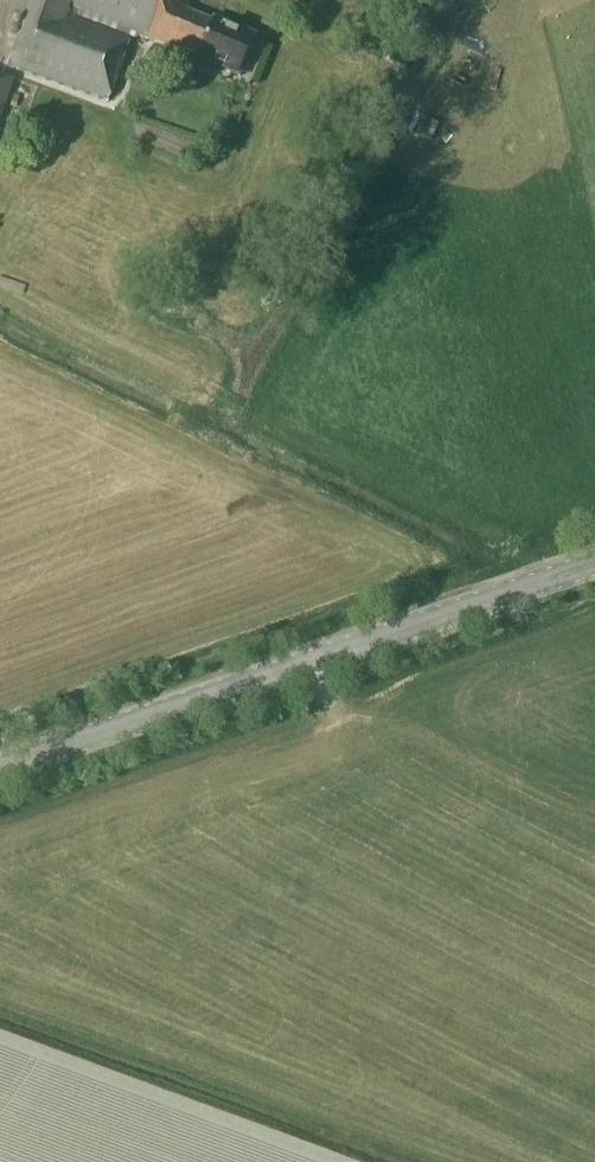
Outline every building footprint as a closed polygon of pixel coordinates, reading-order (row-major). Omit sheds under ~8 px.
[(255,36),(214,19),(212,21),(187,11),(192,0),(32,0),(9,65),(107,100),(128,39),(68,17),(69,11),(155,43),(150,60),(161,64),(169,43),(199,54),(198,56),(240,74),(255,36)] [(15,77),(0,72),(0,122),(15,77)]
